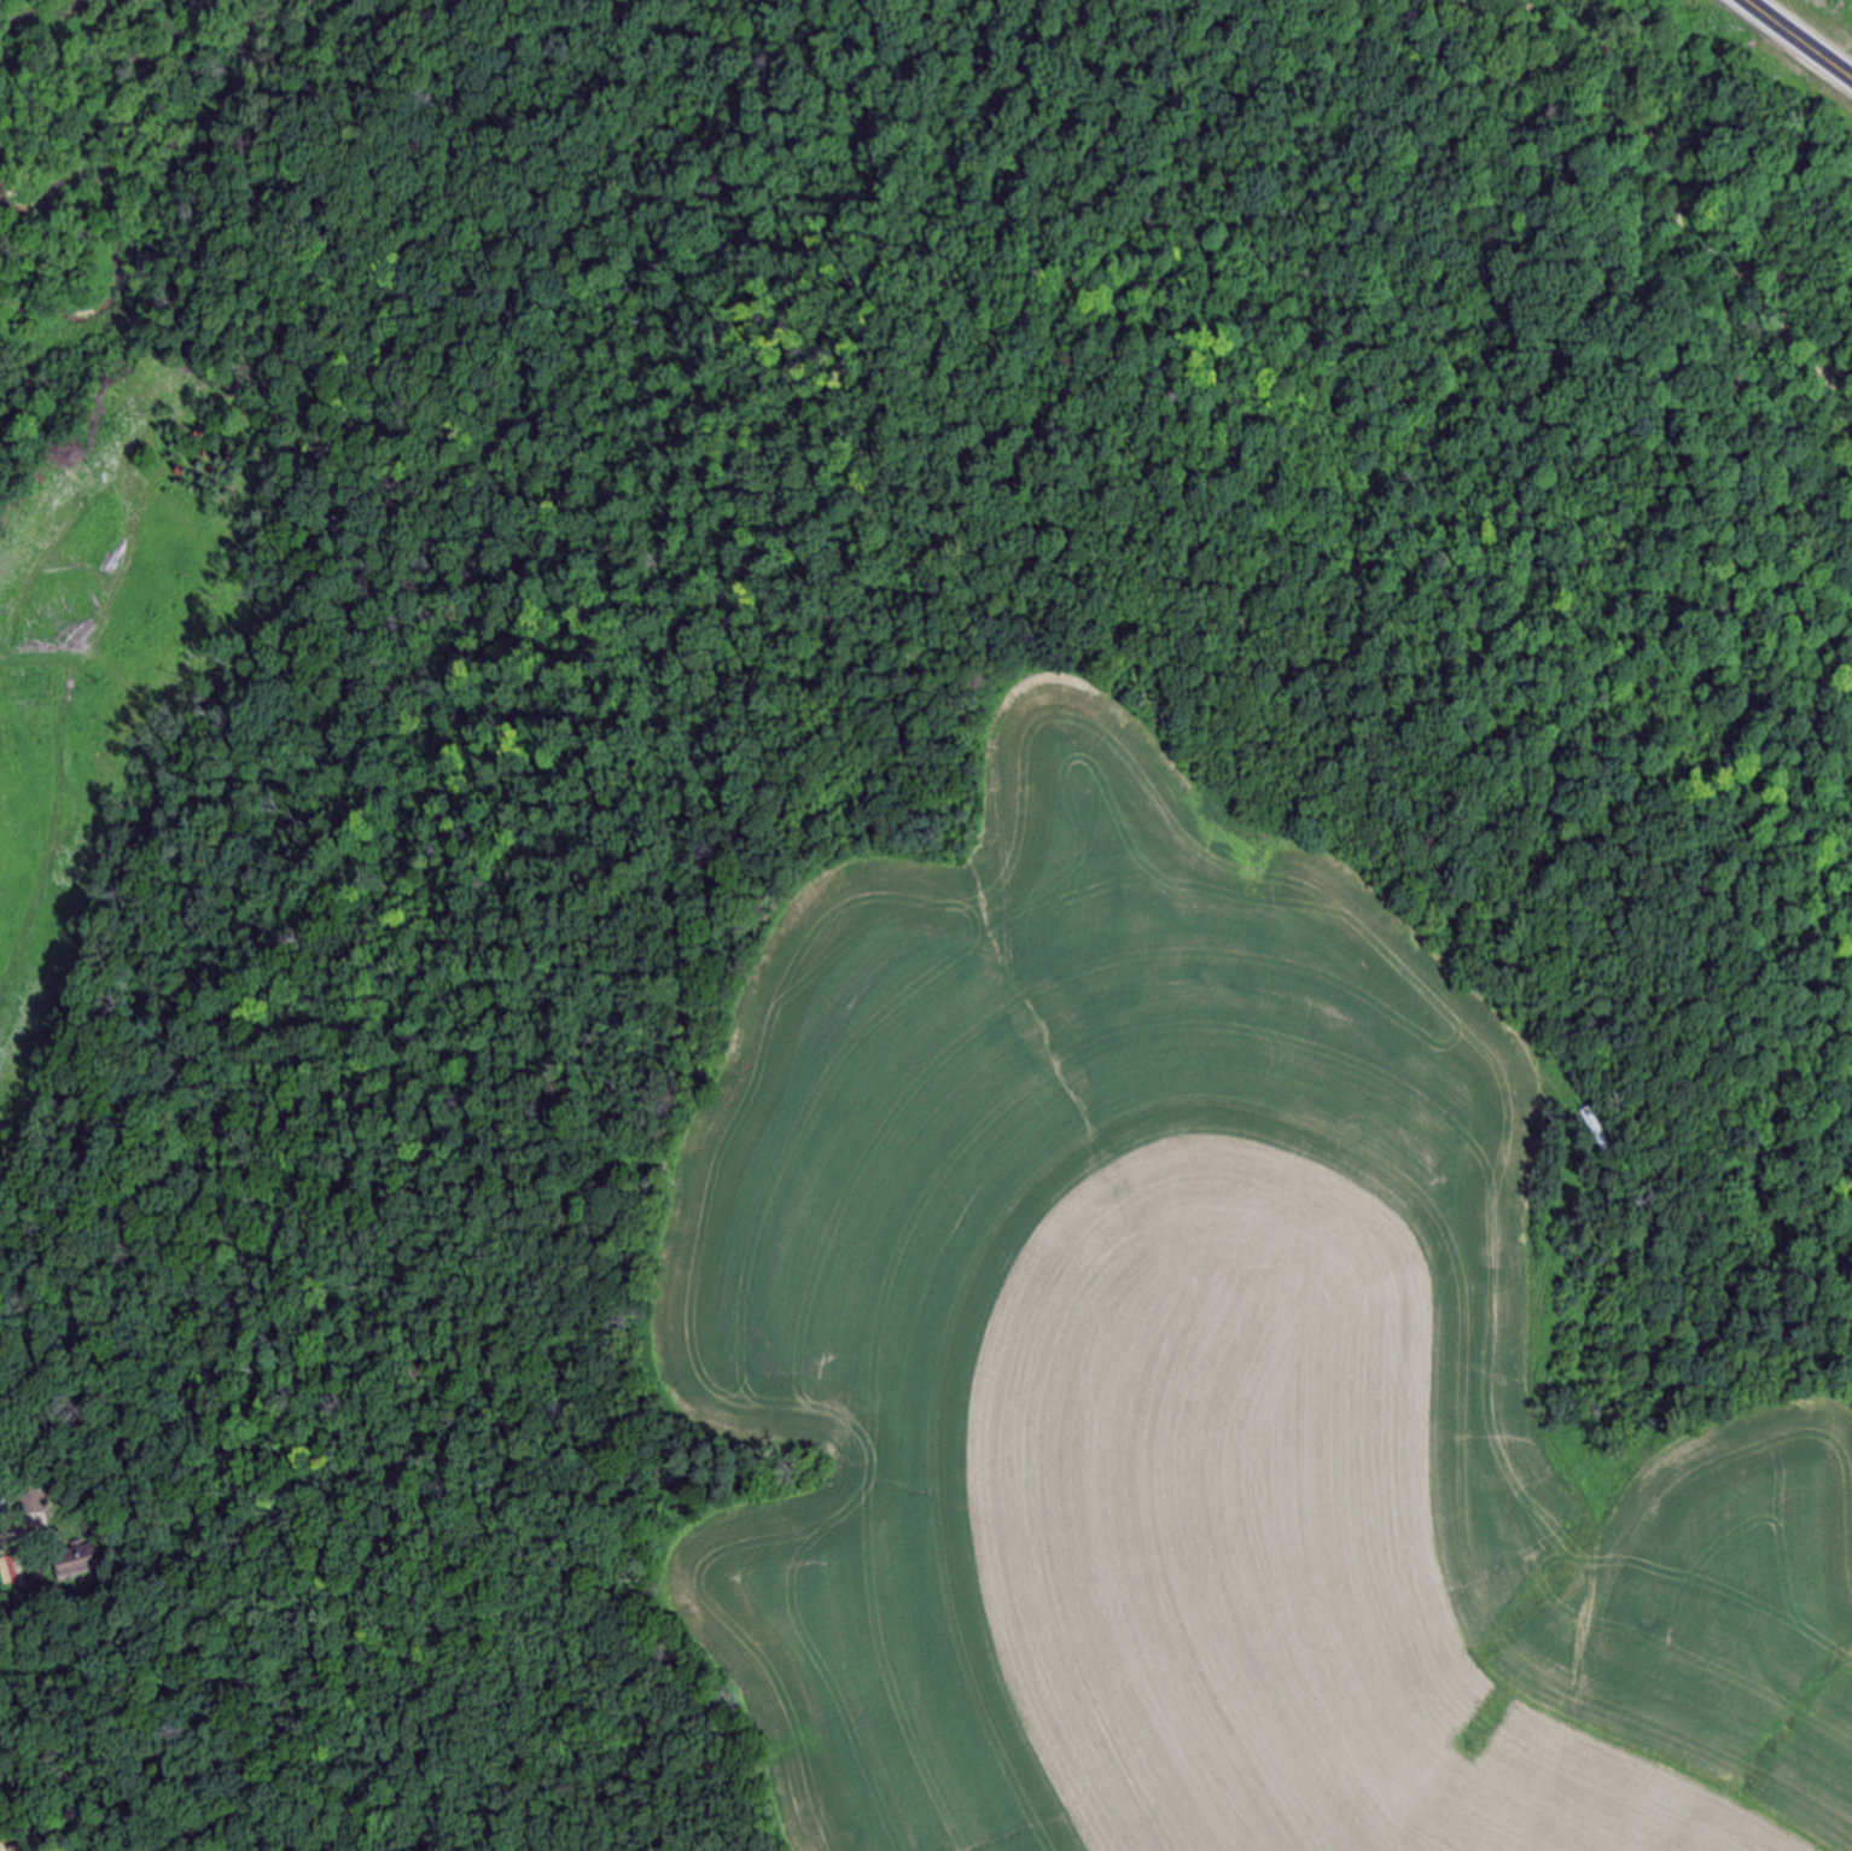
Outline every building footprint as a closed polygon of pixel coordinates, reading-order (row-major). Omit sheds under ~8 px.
[(1614,1155),(1595,1106),(1585,1110),(1604,1159),(1614,1155)] [(25,1487),(25,1515),(48,1515),(48,1487),(25,1487)] [(67,1582),(104,1567),(94,1542),(57,1557),(67,1582)]
